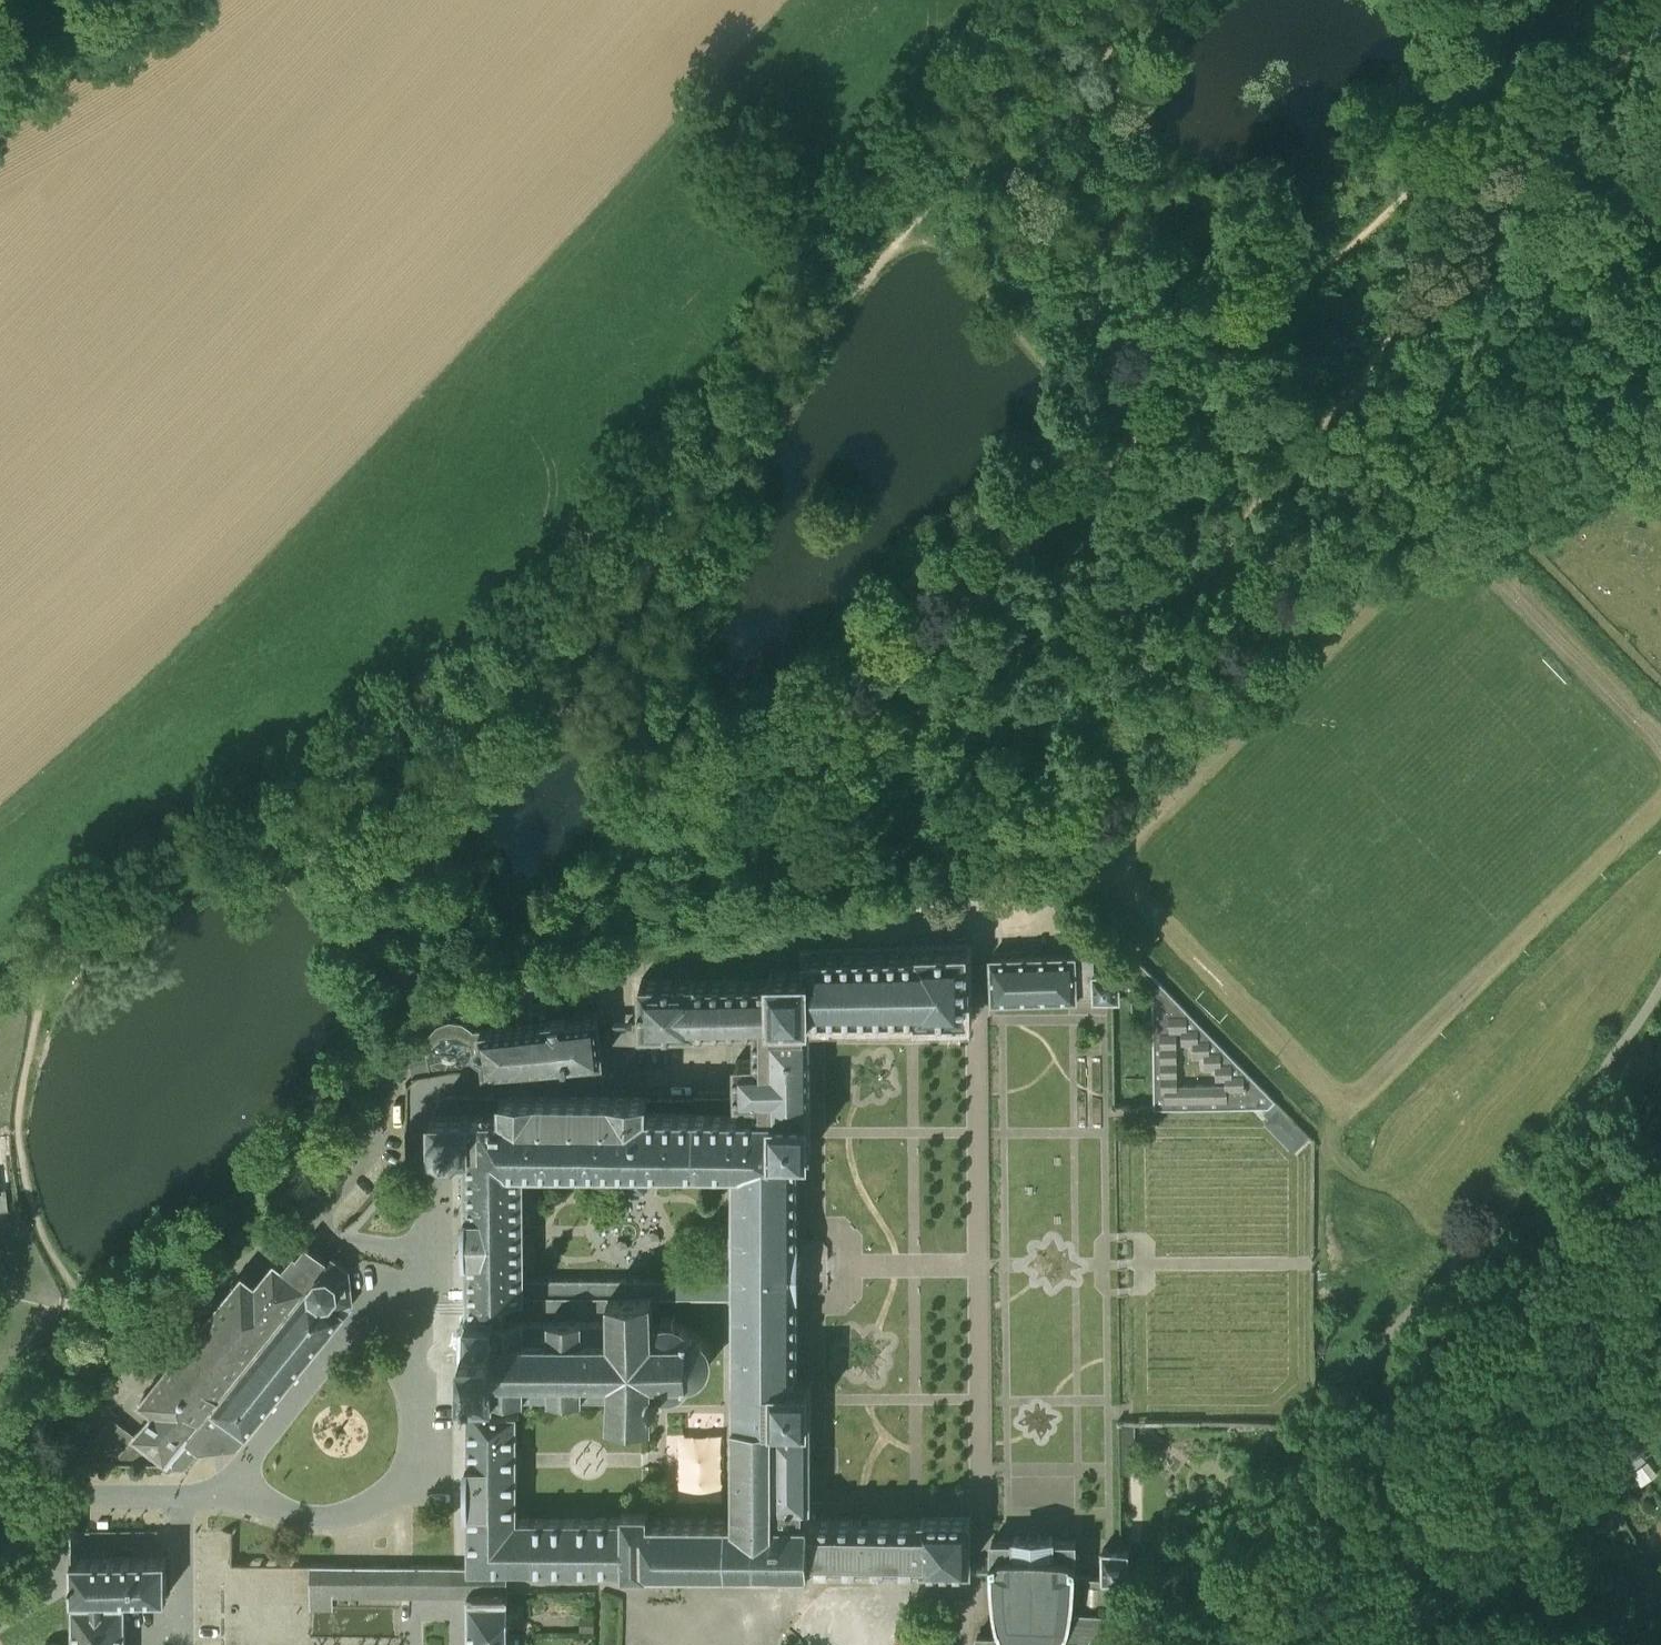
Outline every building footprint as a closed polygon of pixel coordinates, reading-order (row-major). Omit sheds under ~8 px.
[(810,1562),(922,1561),(922,1564),(970,1564),(974,1564),(974,1560),(973,1539),(973,1515),(813,1515),(812,1380),(800,1380),(799,1154),(812,1153),(811,1112),(812,1112),(811,1026),(810,1026),(810,1021),(810,1017),(916,1015),(916,1018),(969,1017),(969,997),(967,998),(967,949),(916,950),(916,952),(806,953),(806,969),(770,969),(770,980),(696,980),(696,977),(642,978),(642,1027),(696,1027),(696,1024),(757,1024),(757,1059),(736,1059),(737,1096),(728,1096),(726,1091),(699,1091),(697,1095),(695,1095),(695,1099),(647,1099),(647,1097),(444,1096),(440,1099),(433,1114),(432,1114),(433,1149),(429,1149),(429,1153),(468,1153),(468,1210),(467,1210),(467,1255),(469,1255),(469,1316),(467,1316),(467,1337),(466,1337),(466,1354),(466,1377),(467,1377),(467,1398),(469,1398),(469,1460),(467,1460),(468,1506),(469,1506),(469,1564),(511,1564),(623,1568),(623,1569),(649,1569),(649,1567),(810,1567),(810,1562)] [(1093,955),(1075,956),(1075,954),(990,957),(992,996),(990,996),(990,1004),(1078,1001),(1079,998),(1093,997),(1093,1000),(1122,999),(1121,973),(1131,972),(1153,996),(1154,1107),(1263,1106),(1269,1106),(1276,1099),(1138,959),(1137,957),(1093,959),(1093,955)] [(472,1029),(463,1022),(460,1021),(459,1021),(457,1020),(454,1020),(451,1020),(448,1020),(445,1021),(442,1022),(439,1024),(434,1028),(430,1032),(428,1035),(425,1035),(427,1057),(414,1058),(411,1062),(413,1078),(485,1071),(602,1059),(598,1017),(567,1020),(566,1018),(546,1020),(547,1022),(473,1030),(472,1029)] [(1294,1152),(1311,1136),(1281,1105),(1264,1121),(1294,1152)] [(112,1416),(74,1463),(73,1463),(73,1465),(105,1464),(134,1465),(185,1465),(200,1447),(237,1443),(245,1433),(247,1434),(343,1314),(343,1315),(351,1305),(351,1304),(352,1302),(349,1270),(334,1258),(339,1250),(340,1250),(341,1247),(333,1246),(323,1258),(307,1245),(297,1256),(295,1254),(284,1268),(275,1261),(256,1284),(243,1274),(140,1400),(154,1411),(135,1435),(112,1416)] [(1135,1456),(1134,1423),(1120,1423),(1121,1475),(1130,1475),(1130,1456),(1135,1456)] [(992,1568),(992,1576),(993,1584),(994,1592),(995,1599),(996,1607),(998,1615),(1000,1623),(1003,1630),(994,1634),(978,1634),(978,1644),(1085,1644),(1094,1627),(1112,1627),(1112,1606),(1110,1606),(1111,1590),(1114,1590),(1113,1577),(1102,1577),(1102,1576),(1076,1576),(1077,1558),(1077,1539),(1055,1539),(1055,1535),(1013,1535),(1013,1538),(992,1539),(990,1539),(991,1560),(992,1568)] [(1102,1577),(1113,1577),(1131,1576),(1130,1547),(1107,1547),(1102,1547),(1102,1576),(1102,1577)] [(125,1611),(125,1596),(167,1596),(166,1556),(75,1557),(75,1554),(73,1554),(71,1554),(71,1556),(72,1556),(72,1593),(73,1644),(126,1644),(125,1611)] [(511,1564),(469,1564),(336,1563),(310,1563),(310,1611),(338,1612),(339,1594),(469,1594),(469,1644),(511,1644),(511,1564)]
